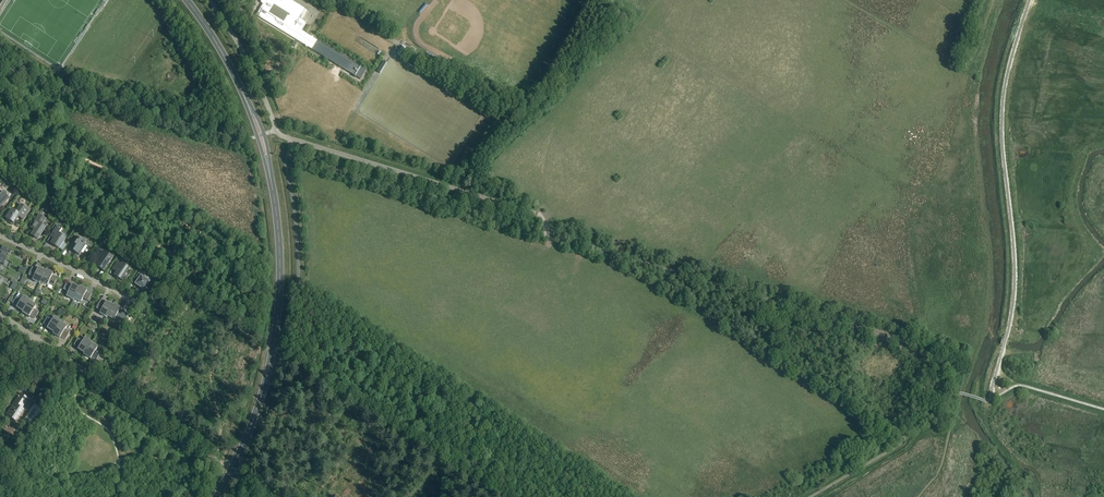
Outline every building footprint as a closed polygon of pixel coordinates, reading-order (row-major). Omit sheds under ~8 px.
[(261,2),(262,2),(264,3),(256,16),(360,80),(366,71),(301,31),(306,23),(301,20),(307,11),(290,0),(263,0),(262,0),(262,1),(261,2)] [(403,57),(408,49),(403,46),(398,54),(403,57)] [(414,67),(420,56),(415,53),(408,64),(414,67)] [(381,74),(387,63),(383,61),(377,72),(381,74)] [(2,206),(3,207),(7,204),(6,203),(9,199),(4,193),(2,195),(0,194),(1,193),(0,192),(0,209),(2,206)] [(6,219),(14,224),(19,217),(24,220),(30,211),(21,205),(17,213),(12,210),(9,214),(8,214),(6,217),(7,218),(6,219)] [(60,223),(66,214),(64,212),(58,221),(60,223)] [(34,223),(34,224),(32,228),(35,230),(32,235),(38,239),(46,228),(42,225),(45,220),(44,218),(40,215),(40,216),(39,216),(37,220),(36,219),(34,223)] [(50,237),(54,240),(51,244),(59,249),(66,238),(64,237),(65,236),(61,233),(60,235),(59,234),(62,229),(58,226),(55,231),(50,237)] [(76,249),(74,252),(79,256),(81,253),(83,253),(83,254),(88,246),(87,246),(84,245),(86,242),(81,239),(81,240),(80,240),(80,239),(77,237),(70,247),(74,249),(74,248),(76,249)] [(97,266),(104,271),(113,258),(103,251),(100,257),(102,258),(97,266)] [(121,257),(127,261),(130,256),(124,252),(121,257)] [(114,267),(118,270),(114,276),(116,277),(116,278),(119,280),(120,279),(122,281),(124,277),(126,279),(129,274),(127,273),(129,269),(128,268),(128,267),(124,265),(123,266),(122,265),(118,262),(114,267)] [(33,280),(40,284),(46,271),(45,272),(38,268),(37,270),(36,270),(36,269),(33,267),(29,275),(34,278),(33,280)] [(46,271),(40,284),(41,283),(48,286),(49,283),(54,286),(58,278),(54,276),(52,276),(53,274),(46,271)] [(139,280),(136,285),(139,287),(138,287),(141,289),(141,288),(144,290),(149,282),(144,279),(146,276),(139,272),(135,278),(139,280)] [(16,289),(19,282),(12,279),(9,286),(16,289)] [(67,297),(74,300),(80,287),(79,288),(73,285),(72,287),(70,286),(71,286),(67,284),(63,290),(69,293),(67,297)] [(80,287),(74,300),(74,299),(81,302),(83,299),(88,301),(92,295),(88,293),(86,293),(87,291),(80,287)] [(22,313),(23,313),(31,301),(24,297),(21,300),(17,297),(16,299),(13,303),(16,305),(17,305),(18,306),(17,308),(23,312),(22,313)] [(31,301),(23,313),(29,317),(30,315),(32,316),(31,317),(35,319),(39,313),(34,310),(36,306),(30,302),(31,301)] [(100,314),(107,317),(114,305),(113,306),(106,302),(105,304),(104,303),(100,301),(96,308),(101,311),(100,314)] [(114,305),(107,317),(108,316),(114,320),(116,317),(121,320),(125,313),(121,311),(120,310),(121,309),(114,305)] [(53,334),(61,322),(54,317),(52,321),(47,318),(43,324),(47,326),(48,327),(47,328),(54,333),(53,334)] [(61,322),(53,334),(60,338),(61,336),(62,337),(62,338),(66,340),(70,333),(65,330),(67,327),(61,323),(61,322)] [(84,354),(84,355),(92,343),(85,338),(83,342),(78,339),(74,345),(78,347),(79,348),(78,349),(84,353),(84,354)] [(92,343),(84,355),(91,359),(92,357),(93,358),(96,361),(100,355),(95,351),(98,348),(91,344),(92,343)] [(6,415),(16,422),(25,409),(23,408),(29,399),(21,394),(6,415)] [(31,425),(41,409),(34,404),(23,420),(31,425)]
